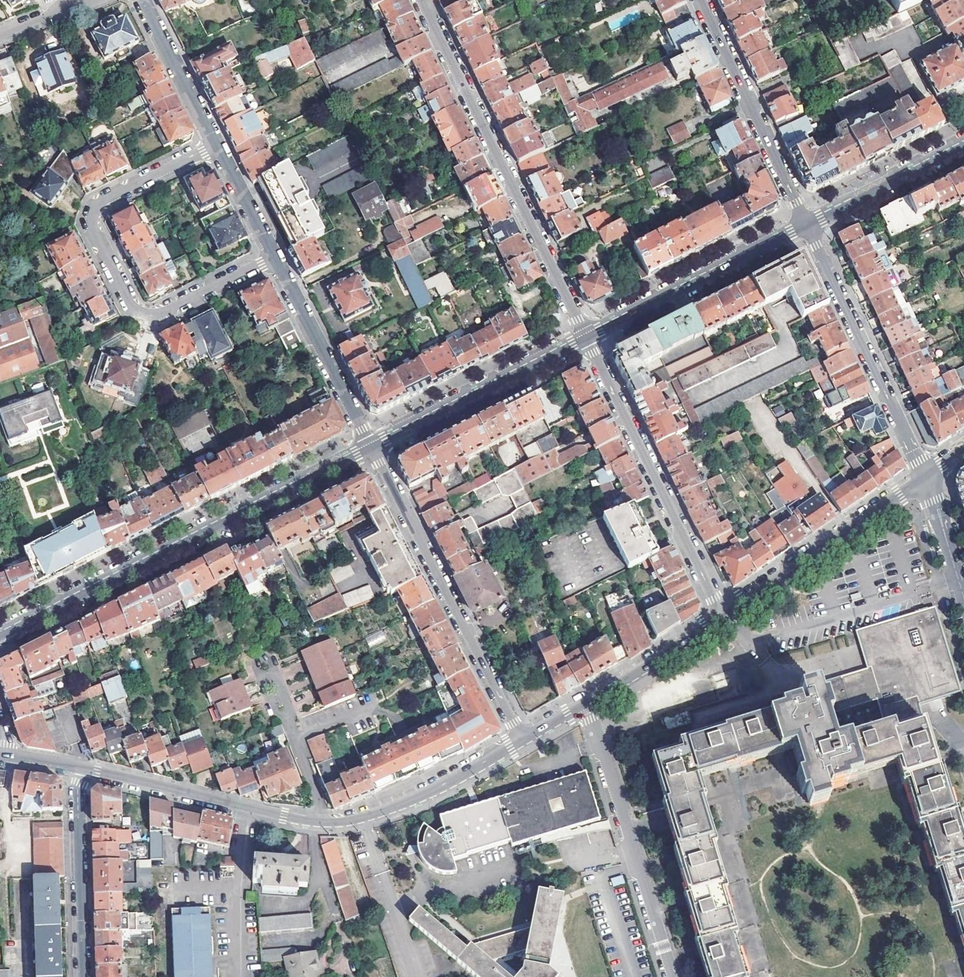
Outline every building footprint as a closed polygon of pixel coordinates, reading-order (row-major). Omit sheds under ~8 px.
[(12,9),(24,2),(30,13),(40,9),(34,0),(6,0),(12,9)] [(165,12),(185,5),(184,1),(183,0),(159,0),(165,12)] [(370,3),(372,8),(390,0),(377,0),(370,3)] [(372,8),(378,20),(384,18),(388,25),(412,14),(413,14),(406,0),(390,0),(372,8)] [(445,13),(464,4),(462,0),(438,0),(445,13)] [(662,15),(672,10),(677,19),(691,13),(685,0),(655,0),(662,15)] [(723,12),(743,2),(743,0),(717,0),(721,8),(723,12)] [(730,28),(760,14),(763,13),(757,0),(748,0),(743,2),(723,12),(728,23),(730,28)] [(896,14),(905,10),(922,2),(921,0),(809,0),(822,26),(825,30),(832,44),(846,38),(859,31),(896,14)] [(933,3),(930,5),(935,15),(958,2),(957,0),(931,0),(933,3)] [(453,30),(473,20),(467,6),(469,5),(467,2),(464,4),(445,13),(446,16),(453,30)] [(935,15),(944,31),(948,29),(963,21),(963,13),(963,11),(958,2),(935,15)] [(672,10),(662,15),(666,24),(677,19),(672,10)] [(896,14),(859,31),(861,35),(863,34),(867,42),(873,39),(874,41),(912,23),(905,10),(896,14)] [(388,25),(386,27),(397,49),(423,37),(415,20),(412,14),(388,25)] [(736,39),(737,42),(759,32),(755,24),(763,20),(760,14),(730,28),(736,39)] [(462,49),(486,37),(484,32),(486,31),(487,28),(481,16),(473,20),(453,30),(455,35),(462,49)] [(139,43),(127,19),(116,24),(114,22),(113,21),(103,26),(102,27),(104,30),(93,36),(105,61),(116,55),(120,61),(132,55),(128,49),(139,43)] [(670,31),(680,26),(677,19),(666,24),(670,31)] [(304,20),(298,23),(303,34),(308,32),(304,20)] [(668,57),(704,40),(694,20),(680,26),(670,31),(659,37),(668,57)] [(948,29),(955,42),(963,37),(963,21),(948,29)] [(315,61),(321,72),(387,41),(381,29),(315,61)] [(767,49),(759,32),(737,42),(745,59),(746,62),(768,51),(771,50),(769,48),(767,49)] [(328,87),(334,99),(412,61),(431,52),(427,45),(423,37),(397,49),(395,50),(398,55),(388,60),(387,58),(328,87)] [(465,55),(474,72),(496,62),(499,60),(488,37),(486,37),(462,49),(465,55)] [(955,42),(954,43),(956,45),(919,64),(936,97),(963,83),(963,60),(962,56),(963,55),(963,37),(955,42)] [(314,59),(304,38),(286,45),(279,48),(261,55),(253,58),(263,78),(272,73),(266,61),(282,54),(288,52),(296,68),(314,59)] [(846,38),(832,44),(845,70),(859,64),(846,38)] [(691,72),(695,80),(696,79),(717,69),(710,52),(704,40),(668,57),(578,99),(564,106),(571,120),(578,135),(594,127),(595,125),(592,119),(590,119),(587,112),(597,108),(599,112),(669,78),(666,72),(672,69),(677,79),(691,72)] [(535,43),(529,46),(531,51),(538,48),(537,47),(535,43)] [(192,65),(201,83),(229,70),(240,64),(238,59),(228,64),(227,61),(237,57),(231,45),(219,50),(217,46),(201,54),(204,59),(192,65)] [(880,57),(887,70),(899,64),(901,63),(894,50),(880,57)] [(768,51),(746,62),(751,73),(757,85),(779,74),(779,73),(786,70),(781,60),(777,62),(774,56),(771,57),(768,51)] [(433,57),(431,52),(412,61),(422,80),(420,82),(421,85),(442,75),(433,57)] [(46,83),(50,94),(76,84),(64,53),(38,64),(41,73),(36,75),(40,85),(46,83)] [(135,66),(142,80),(162,71),(160,68),(155,57),(137,66),(135,66)] [(548,70),(543,59),(530,65),(534,75),(538,73),(538,74),(548,70)] [(0,65),(0,73),(7,94),(22,89),(12,61),(0,65)] [(481,88),(503,78),(499,69),(501,68),(499,64),(497,65),(496,62),(474,72),(476,77),(481,88)] [(887,70),(891,77),(897,89),(905,103),(917,97),(899,64),(887,70)] [(717,69),(696,79),(711,112),(733,102),(721,77),(717,69)] [(229,70),(201,83),(203,86),(212,103),(239,90),(233,78),(229,70)] [(145,85),(149,94),(169,84),(163,73),(162,71),(142,80),(145,85)] [(233,78),(239,90),(245,87),(239,74),(233,78)] [(442,75),(421,85),(428,98),(448,88),(444,79),(442,75)] [(531,88),(537,86),(532,75),(510,85),(510,87),(510,92),(511,94),(513,93),(514,96),(518,94),(531,88)] [(557,89),(565,85),(560,75),(552,78),(556,88),(557,89)] [(891,77),(860,91),(866,103),(897,89),(891,77)] [(112,78),(93,88),(93,90),(97,97),(117,87),(112,78)] [(484,93),(491,107),(513,97),(514,96),(513,93),(511,94),(510,92),(503,78),(481,88),(484,93)] [(537,86),(531,88),(518,94),(522,103),(527,101),(528,104),(531,105),(539,102),(539,99),(539,96),(556,88),(552,78),(537,86)] [(557,89),(564,106),(578,99),(571,83),(565,85),(557,89)] [(146,95),(153,109),(176,98),(170,87),(169,84),(149,94),(146,95)] [(427,102),(434,118),(457,107),(451,93),(448,88),(428,98),(424,101),(425,103),(427,102)] [(784,88),(763,97),(767,107),(789,97),(784,88)] [(214,107),(215,110),(239,98),(242,97),(239,90),(212,103),(214,107)] [(860,91),(832,105),(839,117),(859,107),(860,108),(867,105),(866,103),(860,91)] [(10,103),(7,94),(0,97),(0,107),(10,103)] [(252,111),(244,95),(242,97),(239,98),(242,104),(241,105),(245,114),(252,111)] [(141,96),(128,102),(131,109),(144,103),(141,96)] [(513,97),(491,107),(496,117),(504,133),(525,123),(513,97)] [(797,116),(789,97),(767,107),(774,121),(778,130),(793,124),(790,119),(797,116)] [(161,122),(183,111),(177,101),(176,98),(153,109),(152,110),(159,123),(161,122)] [(239,98),(215,110),(222,122),(223,125),(245,114),(241,105),(242,104),(239,98)] [(917,117),(911,120),(920,138),(943,126),(939,118),(940,118),(936,111),(935,111),(931,103),(914,111),(917,117)] [(896,115),(877,125),(892,152),(895,150),(920,138),(911,120),(906,123),(904,119),(909,117),(909,118),(912,116),(906,104),(894,110),(896,115)] [(434,118),(432,119),(449,154),(452,152),(474,141),(472,137),(457,107),(434,118)] [(161,122),(172,145),(194,134),(183,111),(161,122)] [(225,129),(235,149),(262,135),(264,135),(252,111),(245,114),(223,125),(225,129)] [(737,116),(721,123),(724,129),(740,122),(737,116)] [(350,119),(345,121),(351,134),(352,136),(357,134),(350,119)] [(724,129),(716,133),(719,139),(711,143),(718,157),(721,156),(731,151),(751,142),(742,121),(740,122),(724,129)] [(780,135),(785,145),(805,136),(798,121),(793,124),(778,130),(780,135)] [(853,133),(848,135),(864,166),(878,159),(892,152),(877,125),(876,121),(871,123),(868,123),(864,124),(864,127),(860,129),(857,128),(853,130),(853,133)] [(159,123),(153,126),(164,148),(172,145),(161,122),(159,123)] [(511,148),(536,136),(529,122),(525,123),(504,133),(506,138),(511,148)] [(682,123),(689,138),(691,137),(684,122),(682,123)] [(667,130),(674,145),(689,138),(682,123),(667,130)] [(840,143),(824,151),(838,179),(841,178),(864,166),(848,135),(844,127),(834,132),(840,143)] [(550,129),(541,133),(547,146),(556,143),(550,129)] [(351,134),(308,156),(314,169),(358,147),(352,136),(351,134)] [(237,153),(243,163),(268,151),(270,150),(262,135),(235,149),(237,153)] [(518,163),(541,152),(543,151),(536,136),(511,148),(513,153),(518,163)] [(805,136),(785,145),(787,150),(806,190),(813,192),(835,181),(838,179),(824,151),(818,154),(814,153),(809,144),(805,136)] [(828,140),(826,136),(816,141),(818,145),(821,144),(828,140)] [(90,146),(94,154),(107,178),(123,170),(127,168),(111,137),(90,146)] [(474,141),(452,152),(457,161),(452,164),(455,170),(456,169),(482,156),(477,146),(474,141)] [(751,142),(731,151),(740,168),(759,159),(753,145),(751,142)] [(363,144),(358,147),(361,154),(366,151),(363,144)] [(81,150),(85,158),(94,154),(90,146),(81,150)] [(268,151),(243,163),(251,180),(253,183),(262,179),(278,171),(268,151)] [(532,192),(538,205),(558,195),(561,194),(557,185),(562,182),(563,178),(561,174),(557,173),(552,175),(541,152),(518,163),(532,192)] [(72,165),(77,174),(84,190),(107,178),(94,154),(85,158),(72,165)] [(482,156),(456,169),(465,189),(466,188),(491,176),(489,171),(482,156)] [(53,176),(50,174),(34,196),(51,208),(77,174),(72,165),(68,157),(53,176)] [(743,178),(746,184),(767,175),(761,163),(759,159),(740,168),(734,171),(738,180),(743,178)] [(323,186),(330,200),(373,178),(366,164),(323,186)] [(305,196),(289,165),(278,171),(262,179),(297,248),(313,240),(323,234),(324,234),(310,206),(313,205),(308,195),(305,196)] [(420,168),(428,184),(435,180),(427,165),(420,168)] [(959,202),(960,204),(963,202),(963,171),(947,180),(959,202)] [(205,210),(209,219),(232,207),(217,174),(206,179),(203,173),(186,182),(202,212),(205,210)] [(662,173),(648,180),(652,188),(666,182),(662,173)] [(780,203),(767,175),(746,184),(750,192),(749,198),(742,201),(753,223),(757,221),(778,210),(780,203)] [(491,176),(466,188),(477,211),(482,209),(502,198),(500,194),(491,176)] [(928,190),(936,207),(938,211),(959,202),(947,180),(931,188),(928,190)] [(386,205),(376,184),(353,195),(365,220),(374,216),(375,219),(382,216),(380,212),(388,209),(386,205)] [(915,217),(919,215),(936,207),(928,190),(913,197),(910,199),(907,200),(915,217)] [(541,210),(547,223),(570,211),(585,205),(581,198),(567,204),(569,207),(566,208),(566,209),(565,210),(558,195),(538,205),(541,210)] [(502,198),(482,209),(492,229),(513,219),(508,209),(502,198)] [(386,205),(388,209),(396,224),(406,219),(396,199),(386,205)] [(742,200),(719,211),(731,234),(735,232),(753,223),(742,201),(742,200)] [(922,222),(919,215),(915,217),(907,200),(901,203),(880,214),(881,215),(888,228),(886,229),(890,237),(922,222)] [(208,229),(219,251),(220,253),(222,253),(225,259),(243,250),(239,243),(248,238),(232,207),(209,219),(205,221),(209,229),(208,229)] [(713,243),(731,234),(719,211),(717,207),(681,226),(695,253),(713,243)] [(121,239),(144,228),(134,208),(111,220),(121,239)] [(649,208),(643,210),(648,220),(653,217),(649,208)] [(547,223),(557,243),(580,232),(570,211),(547,223)] [(586,219),(594,235),(598,232),(613,226),(606,211),(598,215),(598,213),(586,219)] [(406,219),(396,224),(396,225),(404,241),(407,246),(413,243),(405,228),(415,223),(411,216),(406,219)] [(410,231),(415,242),(444,227),(439,217),(410,231)] [(495,240),(497,245),(520,234),(518,231),(513,219),(492,229),(483,234),(487,244),(495,240)] [(620,222),(624,230),(630,228),(625,219),(620,222)] [(613,226),(598,232),(605,245),(626,234),(624,230),(620,222),(613,226)] [(680,224),(657,236),(672,264),(676,262),(695,253),(681,226),(680,224)] [(404,241),(396,225),(385,230),(393,246),(404,241)] [(845,248),(865,239),(864,236),(862,237),(857,226),(840,234),(840,235),(839,236),(845,248)] [(121,239),(130,259),(155,246),(145,227),(144,228),(121,239)] [(883,249),(884,249),(877,233),(873,236),(868,238),(865,239),(845,248),(852,264),(883,249)] [(520,234),(497,245),(507,266),(530,254),(528,250),(520,234)] [(63,271),(86,259),(74,236),(48,249),(49,250),(52,257),(60,273),(63,271)] [(672,264),(657,236),(633,248),(641,261),(649,276),(653,274),(672,264)] [(323,259),(313,240),(297,248),(288,252),(290,256),(301,278),(326,266),(323,259)] [(393,246),(388,248),(395,263),(396,262),(419,309),(428,305),(434,301),(424,281),(416,266),(407,246),(404,241),(393,246)] [(130,259),(141,279),(165,266),(155,246),(130,259)] [(861,282),(883,272),(894,267),(892,262),(889,264),(883,249),(852,264),(861,282)] [(52,257),(49,250),(44,252),(48,259),(52,257)] [(220,253),(219,251),(215,253),(219,262),(225,259),(222,253),(220,253)] [(791,292),(802,318),(808,315),(828,305),(804,253),(784,263),(751,280),(764,306),(791,292)] [(530,254),(507,266),(494,272),(500,284),(507,281),(506,278),(512,275),(518,288),(521,289),(523,292),(531,288),(529,284),(529,282),(541,276),(532,259),(530,254)] [(329,256),(323,259),(326,266),(332,263),(329,256)] [(66,284),(70,292),(96,279),(86,259),(63,271),(69,282),(66,284)] [(600,301),(613,294),(601,271),(595,274),(590,264),(587,263),(586,261),(578,265),(579,268),(579,272),(581,276),(578,277),(580,282),(577,283),(586,302),(593,305),(600,301)] [(649,276),(641,261),(634,265),(642,280),(649,276)] [(165,266),(141,279),(150,298),(173,286),(171,282),(178,278),(171,263),(165,266)] [(424,281),(434,301),(447,295),(456,291),(446,271),(424,281)] [(870,300),(892,289),(883,272),(861,282),(870,300)] [(358,274),(328,289),(335,302),(335,306),(336,307),(338,310),(340,312),(345,321),(374,307),(373,304),(374,304),(374,302),(372,298),(370,297),(368,298),(366,294),(367,293),(366,290),(367,288),(366,286),(363,285),(358,274)] [(96,279),(70,292),(74,300),(80,297),(86,309),(106,298),(96,279)] [(734,288),(747,314),(764,306),(751,280),(747,282),(734,288)] [(266,325),(269,332),(276,329),(282,339),(296,332),(293,327),(270,282),(240,297),(251,320),(254,319),(259,329),(266,325)] [(714,299),(726,324),(727,325),(747,314),(734,288),(730,290),(714,299)] [(878,316),(897,307),(891,293),(893,292),(892,289),(870,300),(878,316)] [(106,298),(86,309),(91,318),(83,322),(86,327),(80,330),(85,341),(99,334),(96,328),(116,318),(106,298)] [(692,310),(703,334),(703,335),(726,324),(714,299),(710,301),(692,310)] [(0,316),(0,385),(65,361),(43,301),(0,316)] [(885,331),(905,322),(912,319),(914,318),(907,302),(897,307),(878,316),(885,331)] [(828,305),(808,315),(815,331),(813,332),(814,335),(837,324),(835,321),(828,305)] [(490,322),(490,323),(504,350),(524,339),(528,337),(514,310),(490,322)] [(694,338),(703,334),(692,310),(669,322),(648,333),(660,356),(669,351),(668,349),(694,337),(694,338)] [(235,351),(215,311),(193,322),(194,325),(186,329),(198,354),(202,361),(210,357),(213,362),(235,351)] [(219,313),(215,311),(235,351),(236,348),(219,313)] [(558,322),(559,315),(551,313),(550,320),(558,322)] [(259,337),(269,332),(266,325),(259,329),(254,319),(251,320),(259,337)] [(916,329),(912,319),(905,322),(909,332),(916,329)] [(892,346),(921,332),(918,328),(916,329),(909,332),(905,322),(885,331),(892,346)] [(504,350),(490,323),(484,326),(487,332),(471,339),(482,361),(500,351),(504,350)] [(814,335),(809,337),(811,342),(819,339),(829,360),(849,350),(845,341),(837,324),(814,335)] [(162,338),(175,365),(198,354),(186,329),(184,327),(162,338)] [(291,357),(305,350),(296,332),(282,339),(291,357)] [(899,361),(918,351),(927,347),(923,338),(921,332),(892,346),(899,361)] [(337,336),(342,347),(348,344),(346,340),(348,339),(345,333),(337,336)] [(660,356),(648,333),(616,349),(619,355),(621,360),(615,363),(633,398),(652,389),(647,377),(642,366),(661,357),(660,356)] [(741,346),(738,348),(715,359),(679,376),(685,390),(704,381),(706,382),(710,382),(712,379),(711,378),(750,359),(751,361),(755,361),(756,359),(756,357),(756,356),(776,346),(770,333),(759,338),(741,346)] [(759,338),(756,333),(739,341),(741,346),(759,338)] [(372,349),(366,335),(348,344),(342,347),(338,349),(345,363),(346,366),(369,354),(368,351),(372,349)] [(447,343),(448,345),(461,371),(472,366),(482,361),(471,339),(470,338),(457,344),(455,339),(447,343)] [(103,339),(97,342),(100,349),(106,346),(103,339)] [(458,373),(461,371),(448,345),(419,360),(420,360),(432,386),(458,373)] [(679,376),(715,359),(709,346),(666,367),(666,368),(672,379),(679,376)] [(851,353),(849,350),(829,360),(824,363),(830,376),(856,364),(851,353)] [(381,351),(377,353),(381,362),(385,360),(381,351)] [(923,361),(918,351),(899,361),(906,375),(934,362),(932,359),(930,360),(929,358),(923,361)] [(810,369),(822,364),(818,356),(806,361),(810,369)] [(349,371),(358,388),(378,377),(380,376),(370,357),(348,368),(349,371)] [(806,361),(804,357),(695,410),(701,422),(725,410),(761,393),(768,389),(810,369),(806,361)] [(118,396),(126,399),(125,401),(139,406),(140,402),(148,376),(138,373),(139,367),(113,359),(110,358),(110,361),(111,361),(110,364),(102,361),(98,374),(95,373),(91,384),(94,385),(93,388),(104,391),(106,384),(121,389),(118,396)] [(430,387),(432,386),(420,360),(393,374),(394,376),(406,400),(430,387)] [(936,366),(934,362),(906,375),(913,390),(932,381),(928,371),(934,368),(934,366),(936,366)] [(857,368),(856,364),(830,376),(835,387),(832,389),(834,391),(862,378),(857,368)] [(952,371),(960,388),(963,386),(963,366),(952,371)] [(580,368),(563,376),(580,412),(602,401),(586,370),(580,368)] [(652,389),(665,383),(672,379),(666,368),(647,377),(652,389)] [(960,388),(952,371),(932,381),(913,390),(914,392),(918,401),(921,406),(938,398),(944,396),(949,393),(961,388),(960,388)] [(381,382),(378,377),(358,388),(370,411),(377,414),(386,410),(406,400),(394,376),(381,382)] [(868,391),(862,378),(834,391),(832,392),(838,405),(842,403),(842,402),(849,399),(850,400),(868,391)] [(652,389),(633,398),(639,410),(644,421),(676,406),(674,400),(665,405),(659,393),(667,389),(665,383),(652,389)] [(106,384),(104,391),(103,394),(117,398),(118,396),(121,389),(106,384)] [(771,395),(768,389),(761,393),(764,398),(771,395)] [(281,412),(272,417),(276,426),(281,435),(293,459),(299,456),(331,440),(342,434),(344,426),(325,390),(310,398),(317,413),(289,427),(281,412)] [(32,440),(42,436),(40,430),(43,429),(45,435),(56,430),(54,424),(63,421),(52,391),(0,410),(0,415),(9,441),(29,433),(32,440)] [(517,434),(546,419),(544,415),(532,392),(529,393),(503,407),(517,434)] [(948,406),(960,431),(963,428),(963,398),(961,400),(960,397),(956,398),(958,401),(954,403),(949,393),(944,396),(948,406)] [(921,406),(911,411),(927,446),(930,447),(935,448),(954,435),(957,433),(960,431),(948,406),(947,406),(949,411),(942,414),(940,408),(941,407),(938,398),(921,406)] [(683,403),(695,425),(701,422),(695,410),(690,399),(683,403)] [(580,412),(577,413),(579,417),(582,415),(590,432),(612,422),(604,405),(602,401),(580,412)] [(781,404),(772,408),(777,416),(785,412),(781,404)] [(560,406),(544,415),(546,419),(550,427),(566,419),(560,406)] [(676,406),(644,421),(650,433),(655,444),(676,434),(687,429),(685,423),(675,427),(670,415),(679,411),(676,406)] [(854,416),(844,421),(848,428),(856,424),(861,434),(873,428),(876,435),(887,430),(875,406),(854,416)] [(478,419),(492,446),(517,434),(503,407),(499,408),(478,419)] [(794,420),(790,411),(777,417),(782,425),(794,420)] [(205,412),(174,428),(180,441),(212,425),(205,412)] [(566,419),(550,427),(552,431),(575,420),(573,415),(566,419)] [(271,428),(276,426),(272,417),(267,420),(271,428)] [(492,446),(478,419),(474,421),(450,434),(464,461),(492,447),(492,446)] [(65,427),(63,421),(54,424),(56,430),(65,427)] [(598,449),(620,439),(618,435),(614,426),(612,422),(590,432),(597,446),(594,448),(595,451),(598,449)] [(93,439),(110,431),(108,426),(92,434),(93,439)] [(835,426),(828,429),(835,440),(842,436),(835,426)] [(724,446),(742,437),(739,431),(721,440),(724,446)] [(12,447),(32,440),(29,433),(9,441),(12,447)] [(425,446),(443,483),(448,480),(445,471),(458,464),(462,473),(469,470),(464,461),(450,434),(438,440),(425,446)] [(531,462),(556,449),(561,447),(554,434),(525,449),(531,462)] [(676,434),(655,444),(661,455),(666,466),(686,457),(676,434)] [(281,435),(263,443),(275,468),(279,467),(293,459),(281,435)] [(261,475),(275,468),(263,443),(261,439),(227,456),(242,485),(261,475)] [(620,439),(598,449),(600,453),(602,452),(608,466),(629,456),(627,453),(620,439)] [(891,440),(870,449),(891,478),(902,470),(905,469),(900,459),(898,454),(891,440)] [(831,482),(803,441),(795,444),(806,461),(841,513),(848,508),(851,506),(860,500),(850,485),(842,473),(832,479),(833,481),(831,482)] [(523,486),(594,451),(591,444),(586,447),(577,446),(560,455),(556,449),(531,462),(516,469),(523,486)] [(426,489),(414,495),(424,515),(446,504),(452,501),(449,493),(443,483),(425,446),(419,450),(412,453),(401,458),(400,462),(399,465),(410,487),(432,476),(435,482),(435,490),(435,491),(429,494),(426,489)] [(876,468),(867,473),(877,488),(884,483),(888,481),(891,478),(870,449),(865,452),(876,468)] [(686,457),(666,466),(678,489),(680,494),(699,485),(706,482),(705,479),(702,481),(692,459),(699,455),(697,451),(686,457)] [(861,478),(850,485),(860,500),(864,497),(877,488),(867,473),(855,456),(854,454),(847,458),(861,478)] [(238,487),(242,485),(227,456),(196,472),(198,477),(211,501),(238,487)] [(608,466),(596,472),(598,477),(602,478),(605,485),(612,481),(619,478),(635,470),(633,466),(629,456),(608,466)] [(785,477),(773,485),(777,491),(782,499),(792,515),(794,513),(811,502),(803,489),(805,488),(786,461),(778,467),(785,477)] [(152,484),(167,477),(160,465),(146,472),(152,484)] [(471,517),(463,521),(466,526),(465,526),(469,535),(477,531),(484,544),(540,519),(539,517),(532,503),(523,486),(516,469),(506,474),(492,481),(478,488),(474,490),(482,505),(503,494),(503,495),(509,497),(511,495),(518,509),(514,513),(511,514),(478,530),(473,518),(471,517)] [(619,478),(625,491),(642,483),(640,480),(635,470),(619,478)] [(478,488),(492,481),(488,473),(474,480),(478,488)] [(725,482),(721,475),(706,482),(709,489),(725,482)] [(190,511),(211,501),(198,477),(173,490),(185,514),(190,511)] [(360,481),(338,491),(350,514),(365,507),(370,517),(386,508),(372,480),(366,477),(360,481)] [(478,488),(474,480),(449,493),(452,501),(474,490),(478,488)] [(613,513),(634,504),(649,498),(647,494),(642,483),(625,491),(618,494),(612,481),(605,485),(603,486),(609,499),(616,496),(620,505),(611,509),(613,513)] [(705,497),(699,485),(680,494),(687,507),(689,511),(707,502),(706,499),(708,498),(707,495),(705,497)] [(182,516),(185,514),(173,490),(173,489),(142,504),(153,530),(182,516)] [(322,500),(337,529),(353,521),(350,514),(338,491),(334,494),(322,500)] [(820,496),(811,502),(794,513),(799,522),(804,519),(805,522),(799,526),(806,537),(819,528),(823,525),(835,517),(820,496)] [(118,508),(120,512),(141,501),(139,497),(118,508)] [(777,530),(789,549),(792,547),(799,542),(801,541),(806,537),(799,526),(792,515),(782,499),(778,502),(785,513),(781,514),(787,524),(777,530)] [(323,536),(337,529),(322,500),(311,505),(299,511),(312,537),(319,533),(320,536),(323,536)] [(153,530),(142,504),(141,501),(120,512),(131,541),(150,532),(153,530)] [(697,528),(716,519),(714,514),(717,514),(715,511),(713,512),(707,502),(689,511),(695,523),(697,528)] [(433,532),(435,536),(457,525),(446,504),(424,515),(433,532)] [(613,513),(604,516),(627,564),(629,570),(643,563),(659,554),(657,549),(644,524),(634,504),(613,513)] [(398,591),(423,579),(407,547),(390,514),(386,508),(370,517),(375,526),(358,535),(389,596),(398,591)] [(272,539),(279,553),(301,541),(302,544),(313,539),(312,537),(299,511),(271,526),(267,528),(272,539)] [(120,512),(98,523),(108,553),(120,547),(131,541),(120,512)] [(75,527),(96,519),(94,514),(73,522),(74,523),(75,527)] [(53,531),(47,533),(44,534),(45,537),(23,545),(28,558),(39,588),(76,569),(84,565),(108,553),(98,523),(96,519),(75,527),(74,523),(64,527),(65,530),(54,534),(53,531)] [(716,519),(697,528),(703,540),(705,544),(711,541),(732,531),(727,522),(719,526),(716,519)] [(448,560),(469,551),(459,530),(465,526),(466,526),(463,521),(463,522),(457,525),(435,536),(438,543),(448,560)] [(771,521),(755,530),(774,560),(783,553),(789,549),(777,530),(771,521)] [(52,529),(53,531),(54,534),(65,530),(64,527),(63,524),(52,529)] [(745,555),(757,571),(760,569),(774,560),(755,530),(749,534),(756,547),(745,555)] [(477,531),(469,535),(476,548),(483,545),(484,544),(477,531)] [(711,541),(714,547),(730,540),(734,548),(715,557),(719,567),(724,565),(730,579),(732,582),(734,587),(751,575),(757,571),(745,555),(740,548),(732,531),(711,541)] [(45,537),(44,534),(44,533),(22,541),(23,545),(45,537)] [(276,568),(285,564),(279,553),(272,539),(254,548),(265,570),(274,565),(276,568)] [(485,550),(483,545),(476,548),(478,553),(485,550)] [(676,555),(673,547),(659,554),(643,563),(646,568),(652,565),(660,582),(684,570),(681,564),(680,561),(676,555)] [(222,551),(204,560),(217,585),(226,580),(239,573),(230,555),(227,548),(222,551)] [(230,555),(239,573),(251,597),(261,592),(255,581),(267,575),(265,570),(254,548),(247,551),(245,548),(230,555)] [(478,568),(469,551),(448,560),(455,575),(456,577),(478,568)] [(26,594),(39,588),(28,558),(20,561),(22,568),(7,575),(16,600),(26,594)] [(183,602),(184,604),(204,594),(218,587),(217,585),(204,560),(199,562),(171,577),(183,602)] [(331,570),(335,580),(353,574),(350,564),(331,570)] [(478,568),(456,577),(473,611),(478,612),(504,599),(486,565),(478,568)] [(684,570),(660,582),(670,602),(681,623),(699,611),(700,604),(695,593),(691,584),(684,570)] [(13,601),(16,600),(7,575),(0,577),(0,608),(13,601)] [(158,614),(183,602),(171,577),(167,579),(149,588),(158,614)] [(398,591),(409,614),(435,602),(429,591),(423,579),(398,591)] [(217,585),(218,587),(222,595),(231,590),(226,580),(217,585)] [(130,634),(139,630),(154,625),(157,634),(164,631),(158,614),(149,588),(133,596),(119,603),(130,634)] [(208,601),(204,594),(184,604),(187,611),(208,601)] [(308,611),(314,624),(348,610),(340,594),(308,611)] [(567,606),(576,601),(573,596),(564,601),(567,606)] [(630,599),(610,609),(613,615),(633,605),(630,599)] [(409,614),(420,636),(446,623),(440,612),(435,602),(409,614)] [(647,616),(657,638),(660,637),(666,633),(671,629),(681,623),(670,602),(647,616)] [(107,642),(130,634),(119,603),(108,609),(97,615),(105,637),(107,642)] [(611,649),(617,664),(630,656),(631,658),(651,646),(633,605),(613,615),(624,643),(611,649)] [(893,783),(873,718),(915,705),(957,692),(934,614),(922,618),(881,630),(883,635),(865,640),(864,637),(862,637),(872,672),(837,682),(828,685),(797,694),(782,699),(783,707),(770,711),(773,720),(766,722),(694,744),(685,746),(686,754),(658,763),(671,807),(669,808),(681,853),(684,852),(685,858),(687,864),(683,866),(692,898),(694,897),(696,903),(698,910),(693,911),(703,942),(704,942),(705,947),(708,955),(704,956),(710,976),(771,976),(769,973),(772,973),(758,928),(761,926),(748,882),(750,882),(737,836),(739,835),(738,832),(751,827),(748,818),(800,801),(801,803),(869,783),(871,789),(893,783)] [(105,637),(97,615),(83,621),(80,623),(87,644),(105,637)] [(87,644),(80,623),(68,629),(65,631),(72,650),(87,644)] [(434,659),(458,647),(448,628),(446,623),(420,636),(432,659),(434,659)] [(130,634),(133,643),(142,640),(139,630),(130,634)] [(370,647),(387,640),(382,630),(365,637),(370,647)] [(881,630),(864,637),(865,640),(883,635),(881,630)] [(72,650),(65,631),(54,636),(51,638),(58,659),(70,655),(70,659),(72,665),(77,663),(72,650)] [(567,660),(556,635),(552,636),(554,639),(541,645),(536,634),(530,637),(544,670),(547,669),(560,697),(563,695),(566,693),(558,674),(554,665),(567,660)] [(58,659),(51,638),(47,640),(21,653),(26,667),(30,679),(55,666),(54,664),(59,662),(58,659)] [(584,652),(587,658),(596,676),(607,670),(617,664),(611,649),(606,639),(584,652)] [(357,697),(354,690),(350,692),(347,686),(345,679),(349,677),(345,669),(342,661),(338,663),(335,656),(332,650),(337,648),(334,641),(303,653),(315,682),(326,710),(357,697)] [(460,651),(458,647),(434,659),(446,682),(470,670),(460,651)] [(23,688),(16,670),(19,669),(20,670),(22,669),(22,668),(26,667),(21,653),(12,658),(8,660),(0,664),(0,685),(4,695),(23,688)] [(194,664),(197,671),(211,665),(208,658),(194,664)] [(567,660),(570,667),(571,667),(580,685),(584,683),(596,676),(587,658),(574,665),(571,658),(567,660)] [(570,667),(558,674),(566,693),(577,687),(580,685),(571,667),(570,667)] [(446,682),(437,687),(444,703),(464,750),(465,753),(501,731),(482,693),(470,670),(446,682)] [(99,678),(102,684),(119,677),(117,671),(99,678)] [(63,672),(32,683),(32,685),(33,688),(52,681),(64,676),(63,672)] [(119,677),(102,684),(105,692),(109,705),(127,699),(119,677)] [(6,699),(9,710),(30,702),(56,692),(52,681),(33,688),(32,685),(23,688),(4,695),(6,699)] [(240,681),(212,692),(215,698),(212,699),(215,706),(218,714),(220,713),(223,720),(251,710),(240,681)] [(89,698),(105,692),(102,684),(86,689),(89,698)] [(74,703),(89,698),(86,689),(71,695),(74,702),(74,703)] [(74,702),(71,695),(64,697),(67,705),(74,702)] [(14,721),(15,723),(42,713),(39,704),(32,707),(30,702),(9,710),(14,721)] [(444,703),(353,743),(364,771),(372,791),(380,788),(398,780),(401,778),(410,774),(423,768),(433,764),(437,762),(457,753),(464,750),(444,703)] [(893,783),(894,786),(896,786),(910,830),(913,830),(926,874),(929,874),(942,918),(945,918),(958,958),(943,963),(948,976),(963,976),(963,848),(959,832),(954,813),(951,814),(943,788),(937,769),(935,770),(915,705),(873,718),(893,783)] [(28,748),(55,752),(54,751),(49,739),(46,731),(41,720),(49,717),(47,712),(42,713),(15,723),(16,726),(22,744),(25,746),(28,748)] [(116,724),(126,751),(131,765),(148,758),(143,744),(141,737),(126,742),(125,739),(128,738),(121,721),(116,723),(116,724)] [(82,724),(89,744),(91,750),(92,754),(108,748),(102,733),(100,727),(90,730),(87,722),(82,724)] [(126,751),(116,724),(112,725),(114,729),(116,729),(116,730),(109,733),(108,730),(102,733),(108,748),(111,756),(126,751)] [(273,740),(285,735),(282,726),(270,731),(273,740)] [(315,758),(329,752),(323,735),(308,741),(315,758)] [(169,763),(161,741),(160,738),(157,739),(156,737),(153,739),(154,741),(143,744),(148,758),(152,769),(165,764),(169,763)] [(168,739),(161,741),(169,763),(172,772),(189,766),(183,749),(182,747),(171,751),(170,749),(172,748),(168,739)] [(183,749),(189,766),(192,774),(212,767),(208,755),(203,741),(183,749)] [(84,753),(91,750),(89,744),(82,746),(84,753)] [(259,768),(255,770),(261,789),(265,788),(269,798),(279,794),(280,796),(281,796),(290,793),(291,792),(291,790),(300,786),(287,751),(257,763),(259,768)] [(350,804),(341,780),(329,752),(315,758),(318,766),(316,766),(334,811),(336,810),(350,804)] [(228,794),(238,790),(232,774),(229,767),(219,770),(221,776),(216,778),(221,792),(224,793),(228,794)] [(241,770),(232,774),(238,790),(240,797),(245,795),(261,789),(255,770),(255,769),(242,774),(241,770)] [(364,771),(341,780),(350,804),(354,803),(374,795),(372,791),(364,771)] [(26,798),(26,811),(28,811),(28,814),(31,814),(31,812),(63,811),(63,785),(57,780),(35,776),(14,773),(12,789),(12,791),(13,796),(25,796),(25,798),(26,798)] [(467,856),(492,848),(512,842),(513,847),(540,839),(558,833),(560,841),(575,837),(573,829),(602,820),(596,799),(588,773),(564,780),(557,782),(475,807),(441,817),(440,818),(436,829),(427,832),(426,835),(423,839),(422,843),(421,846),(421,849),(417,849),(417,852),(418,856),(420,861),(423,866),(428,871),(433,874),(439,876),(446,877),(451,877),(457,875),(453,862),(458,861),(468,858),(467,856)] [(93,793),(94,823),(112,822),(111,815),(122,814),(122,794),(117,793),(98,788),(93,793)] [(25,796),(13,796),(14,803),(14,812),(26,811),(26,798),(25,798),(25,796)] [(162,828),(166,828),(174,828),(174,833),(174,834),(196,843),(197,841),(202,819),(177,813),(174,812),(174,806),(149,800),(150,825),(150,831),(151,860),(163,859),(162,835),(162,828)] [(229,849),(235,820),(221,817),(204,813),(202,819),(197,841),(229,849)] [(573,829),(575,837),(605,831),(602,820),(573,829)] [(34,825),(36,877),(59,877),(65,877),(64,837),(64,824),(34,825)] [(132,831),(94,831),(94,842),(94,845),(114,844),(113,838),(118,838),(135,837),(135,831),(132,831)] [(558,833),(540,839),(542,844),(560,841),(558,833)] [(335,843),(322,847),(345,922),(359,918),(335,843)] [(114,844),(94,845),(94,848),(95,862),(122,862),(122,858),(118,858),(118,844),(114,844)] [(405,859),(418,856),(417,852),(417,849),(408,849),(405,859)] [(254,868),(252,892),(256,892),(296,896),(296,890),(299,890),(299,887),(308,887),(309,864),(287,862),(287,856),(278,856),(278,861),(255,859),(254,868)] [(219,866),(219,869),(233,869),(234,860),(219,859),(219,866)] [(122,894),(152,893),(151,874),(151,861),(138,861),(139,885),(122,885),(122,862),(95,862),(95,866),(95,894),(122,894)] [(610,878),(613,886),(624,882),(622,875),(610,878)] [(61,954),(60,903),(59,877),(36,877),(31,877),(33,976),(62,976),(61,954)] [(548,968),(558,916),(562,896),(553,894),(554,891),(548,890),(548,893),(537,890),(531,923),(530,928),(480,943),(486,948),(498,959),(525,951),(521,973),(517,976),(558,976),(548,968)] [(247,892),(246,902),(254,902),(257,902),(256,892),(252,892),(247,892)] [(122,894),(95,894),(96,911),(96,915),(122,914),(122,894)] [(170,911),(172,976),(210,976),(207,910),(170,911)] [(469,947),(467,949),(465,951),(418,911),(408,923),(472,976),(505,976),(487,962),(469,947)] [(122,914),(96,915),(96,923),(96,929),(96,933),(120,932),(153,931),(153,913),(122,914)] [(258,919),(260,933),(314,928),(312,914),(258,919)] [(120,949),(120,932),(96,933),(96,940),(97,949),(120,949)] [(469,947),(487,962),(494,960),(498,959),(486,948),(480,943),(478,944),(476,945),(469,947)] [(120,949),(97,949),(97,953),(97,966),(121,966),(120,949)] [(294,956),(293,949),(282,950),(283,958),(286,958),(294,956)] [(261,951),(262,963),(283,962),(283,958),(282,950),(261,951)] [(290,976),(326,976),(324,969),(318,970),(315,952),(294,956),(286,958),(290,976)] [(97,966),(98,976),(127,976),(127,966),(121,966),(97,966)]
